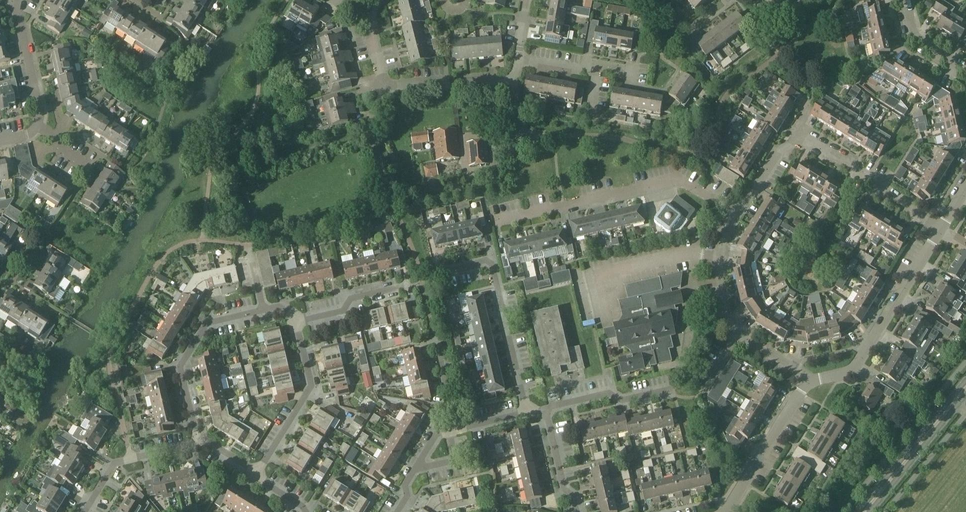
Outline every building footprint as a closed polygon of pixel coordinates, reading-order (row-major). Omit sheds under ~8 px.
[(66,17),(69,19),(75,9),(72,7),(62,0),(56,0),(53,5),(47,2),(44,7),(50,10),(52,8),(58,12),(66,17)] [(62,0),(72,7),(75,9),(81,0),(62,0)] [(125,15),(122,13),(114,8),(118,3),(113,0),(95,28),(98,30),(102,24),(104,26),(106,23),(115,29),(125,15)] [(187,1),(186,0),(179,0),(178,2),(184,6),(185,3),(191,7),(200,13),(204,7),(208,9),(214,0),(213,0),(187,0),(187,1)] [(285,17),(287,18),(297,0),(295,0),(285,17)] [(307,6),(302,3),(304,0),(298,0),(289,14),(299,20),(307,6)] [(420,9),(417,0),(405,0),(398,2),(401,14),(420,9)] [(566,13),(568,0),(565,0),(551,0),(550,10),(566,13)] [(688,1),(695,10),(708,0),(689,0),(688,1)] [(765,9),(781,8),(781,0),(765,0),(765,9)] [(934,3),(930,0),(928,0),(925,5),(930,8),(934,3)] [(948,34),(958,17),(952,13),(955,8),(942,0),(939,0),(933,9),(944,16),(937,27),(948,34)] [(861,24),(866,23),(882,19),(878,2),(857,7),(861,24)] [(175,7),(171,12),(177,16),(179,13),(185,17),(193,23),(200,13),(191,7),(185,3),(184,6),(180,11),(175,7)] [(307,6),(299,20),(297,24),(307,31),(310,26),(316,29),(320,21),(326,24),(333,19),(324,14),(327,10),(321,6),(319,9),(315,6),(313,9),(307,6)] [(669,15),(674,11),(673,10),(671,7),(666,11),(669,15)] [(69,19),(66,17),(58,12),(52,8),(50,10),(45,18),(50,22),(47,26),(59,34),(63,29),(69,19)] [(126,16),(129,12),(130,11),(126,8),(122,13),(125,15),(115,29),(125,36),(132,26),(135,21),(133,20),(126,16)] [(404,26),(420,23),(423,22),(420,9),(401,14),(404,26)] [(564,26),(566,13),(550,10),(547,23),(564,26)] [(179,13),(177,16),(174,21),(168,17),(165,22),(181,32),(183,30),(187,33),(193,23),(185,17),(179,13)] [(727,20),(737,33),(746,26),(736,13),(727,20)] [(142,26),(140,25),(137,23),(141,17),(136,15),(133,20),(135,21),(132,26),(125,36),(136,42),(145,28),(142,26)] [(958,17),(948,34),(959,41),(960,40),(965,43),(965,19),(965,21),(958,17)] [(868,34),(885,30),(882,19),(866,23),(867,28),(861,30),(862,35),(868,34)] [(727,41),(737,33),(727,20),(717,28),(727,41)] [(146,29),(149,25),(150,24),(146,21),(142,26),(145,28),(136,42),(134,45),(144,52),(155,35),(153,33),(146,29)] [(606,46),(609,30),(597,28),(598,22),(591,21),(587,43),(606,46)] [(405,39),(423,34),(420,23),(404,26),(402,27),(405,39)] [(569,27),(564,26),(547,23),(545,36),(546,36),(545,41),(559,44),(560,38),(567,39),(569,27)] [(165,41),(157,36),(160,30),(156,27),(153,33),(155,35),(144,52),(159,62),(162,58),(167,62),(173,52),(162,46),(165,41)] [(320,53),(321,53),(324,52),(339,48),(338,42),(348,39),(346,33),(343,34),(342,28),(329,32),(319,34),(320,37),(316,38),(320,53)] [(716,49),(727,41),(717,28),(706,36),(716,49)] [(88,39),(91,34),(92,33),(85,29),(81,35),(88,39)] [(619,48),(622,32),(609,30),(606,46),(619,48)] [(871,44),(887,41),(885,30),(868,34),(862,35),(863,41),(869,39),(871,44)] [(622,32),(619,48),(638,52),(640,40),(634,38),(634,35),(622,32)] [(408,52),(427,47),(423,34),(405,39),(408,52)] [(705,57),(716,49),(706,36),(695,44),(705,57)] [(489,38),(491,56),(503,55),(501,37),(489,38)] [(478,58),(491,56),(489,38),(477,39),(478,58)] [(465,59),(478,58),(477,39),(463,40),(465,59)] [(452,60),(465,59),(463,40),(450,41),(452,60)] [(887,41),(871,44),(874,61),(886,59),(885,53),(890,51),(887,41)] [(61,65),(73,63),(70,51),(72,51),(70,44),(55,47),(57,53),(50,54),(53,65),(53,67),(61,65)] [(427,47),(408,52),(411,64),(430,59),(427,47)] [(323,64),(324,64),(327,63),(352,56),(350,51),(341,53),(339,48),(324,52),(321,53),(323,60),(320,61),(319,60),(313,62),(314,66),(323,64)] [(0,50),(0,63),(9,61),(8,56),(5,56),(4,49),(0,50)] [(352,56),(327,63),(324,64),(323,64),(314,66),(315,71),(321,69),(322,68),(324,67),(325,73),(326,73),(327,75),(329,74),(345,70),(343,64),(353,61),(352,56)] [(292,60),(291,60),(294,71),(296,71),(299,70),(296,59),(292,60)] [(908,68),(898,62),(893,59),(868,78),(880,86),(884,79),(896,86),(898,83),(908,68)] [(72,75),(75,75),(78,74),(81,73),(78,61),(73,63),(61,65),(53,67),(54,70),(56,79),(61,77),(72,75)] [(898,83),(896,86),(896,87),(905,93),(906,92),(908,89),(917,74),(908,68),(898,83)] [(93,82),(101,80),(99,70),(91,72),(93,82)] [(345,70),(329,74),(331,82),(328,83),(331,93),(352,87),(351,81),(358,79),(356,73),(347,76),(345,70)] [(63,89),(75,87),(81,85),(78,74),(75,75),(72,75),(61,77),(56,79),(58,90),(63,89)] [(917,94),(926,79),(917,74),(908,89),(906,92),(909,94),(911,93),(912,91),(917,94)] [(676,85),(692,96),(699,86),(684,75),(676,85)] [(524,95),(536,97),(539,79),(527,76),(524,95)] [(549,99),(550,100),(554,81),(539,79),(536,97),(549,99)] [(934,100),(936,99),(937,99),(937,98),(943,89),(926,79),(917,94),(924,98),(922,101),(928,104),(934,100)] [(3,109),(9,108),(8,105),(14,104),(13,99),(19,98),(15,81),(0,85),(0,98),(3,109)] [(566,84),(554,81),(550,100),(562,102),(566,84)] [(577,88),(577,86),(566,84),(562,102),(574,104),(581,105),(584,90),(577,88)] [(684,107),(692,96),(676,85),(669,96),(672,98),(680,104),(684,107)] [(766,101),(772,104),(773,105),(789,114),(794,105),(793,104),(796,99),(794,98),(797,93),(784,85),(781,90),(783,91),(781,95),(773,90),(766,101)] [(853,87),(851,89),(858,94),(861,90),(856,87),(855,86),(854,85),(853,87)] [(66,112),(79,103),(75,87),(63,89),(58,90),(58,91),(55,91),(57,103),(61,102),(64,102),(65,107),(66,112)] [(625,91),(613,89),(610,108),(622,110),(625,91)] [(935,106),(940,105),(941,112),(958,108),(956,98),(952,98),(951,94),(943,89),(937,98),(937,99),(936,99),(934,100),(935,106)] [(639,94),(625,91),(622,110),(636,112),(639,94)] [(111,97),(106,93),(103,98),(108,101),(111,97)] [(326,116),(355,108),(354,103),(344,105),(342,99),(339,100),(337,93),(321,98),(326,116)] [(651,96),(639,94),(636,112),(648,115),(651,96)] [(826,124),(837,107),(839,104),(825,95),(821,101),(820,100),(811,114),(817,118),(816,118),(817,119),(826,124)] [(663,98),(651,96),(648,115),(660,117),(661,112),(663,101),(663,98)] [(669,101),(668,102),(674,114),(676,111),(680,104),(672,98),(669,101)] [(888,99),(885,104),(895,110),(897,106),(898,105),(888,99)] [(663,101),(661,112),(674,114),(668,102),(667,102),(663,101)] [(789,114),(773,105),(772,104),(766,101),(763,106),(770,110),(768,115),(783,124),(789,114)] [(93,113),(97,107),(92,104),(88,110),(79,103),(66,112),(75,118),(74,121),(84,127),(93,113)] [(680,104),(676,111),(683,116),(688,109),(684,107),(680,104)] [(837,107),(826,124),(835,130),(845,116),(849,110),(839,104),(837,107)] [(897,106),(895,110),(904,116),(907,112),(907,111),(898,105),(897,106)] [(94,134),(103,119),(96,115),(100,109),(97,107),(93,113),(84,127),(94,134)] [(355,108),(326,116),(327,119),(331,118),(333,126),(348,122),(347,116),(357,113),(355,108)] [(871,116),(874,110),(871,108),(867,114),(859,125),(854,122),(845,136),(854,142),(863,127),(867,122),(870,117),(871,116)] [(944,123),(961,119),(958,108),(941,112),(942,118),(937,119),(938,124),(944,123)] [(845,116),(835,130),(845,136),(854,122),(857,116),(849,110),(845,116)] [(777,133),(783,124),(768,115),(765,119),(759,115),(756,120),(758,121),(759,122),(760,122),(761,123),(762,124),(773,130),(772,131),(774,132),(777,133)] [(919,128),(926,127),(924,116),(913,118),(915,125),(918,125),(919,128)] [(104,140),(113,126),(103,119),(94,134),(104,140)] [(946,134),(963,130),(961,119),(944,123),(938,124),(935,125),(936,130),(940,129),(941,135),(946,134)] [(762,124),(761,123),(760,122),(759,122),(758,121),(752,131),(767,140),(769,137),(770,138),(771,137),(774,132),(772,131),(773,130),(762,124)] [(863,148),(873,133),(868,130),(871,125),(867,122),(863,127),(854,142),(863,148)] [(119,129),(113,126),(104,140),(115,147),(124,132),(126,128),(122,125),(119,129)] [(926,127),(919,128),(922,139),(929,138),(926,127)] [(456,129),(434,132),(437,160),(459,158),(456,129)] [(873,134),(873,133),(863,148),(873,154),(878,157),(890,137),(876,129),(873,134)] [(946,134),(941,135),(943,146),(944,147),(948,147),(961,148),(962,146),(961,142),(965,141),(963,130),(946,134)] [(761,149),(767,140),(752,131),(746,140),(761,149)] [(127,134),(124,132),(115,147),(123,152),(119,158),(124,161),(129,153),(126,152),(129,148),(134,151),(139,142),(127,134)] [(413,144),(429,142),(428,132),(412,134),(413,144)] [(761,149),(746,140),(741,137),(738,142),(743,145),(740,149),(755,159),(761,149)] [(470,165),(489,164),(487,142),(468,143),(470,165)] [(15,154),(29,151),(27,145),(13,148),(15,154)] [(932,160),(948,170),(953,160),(961,148),(948,147),(943,154),(938,151),(932,160)] [(750,168),(755,159),(740,149),(735,159),(750,168)] [(16,160),(30,157),(29,151),(15,154),(16,160)] [(750,168),(735,159),(734,159),(730,156),(727,161),(732,163),(729,168),(744,177),(750,168)] [(17,166),(31,162),(30,157),(16,160),(17,166)] [(942,179),(948,170),(932,160),(930,165),(925,162),(922,167),(927,170),(942,179)] [(20,176),(32,167),(31,162),(17,166),(20,176)] [(8,180),(5,163),(0,164),(0,182),(8,180)] [(125,174),(107,163),(105,168),(99,164),(96,169),(102,173),(98,179),(97,181),(101,184),(112,190),(114,192),(125,174)] [(717,178),(724,168),(715,163),(711,169),(715,171),(712,175),(717,178)] [(803,184),(812,169),(803,163),(799,167),(795,164),(789,174),(803,184)] [(427,177),(439,175),(436,165),(425,167),(427,177)] [(36,194),(47,177),(45,175),(32,167),(20,176),(29,182),(26,188),(36,194)] [(936,189),(942,179),(927,170),(922,167),(919,172),(924,175),(921,179),(936,189)] [(722,182),(729,171),(724,168),(717,178),(722,182)] [(811,193),(812,190),(822,175),(812,169),(803,184),(801,187),(811,193)] [(50,178),(52,175),(53,173),(49,170),(45,175),(47,177),(36,194),(47,201),(58,184),(55,182),(50,178)] [(728,185),(734,175),(729,171),(722,182),(728,185)] [(734,175),(728,185),(733,188),(739,178),(734,175)] [(820,200),(822,196),(831,181),(822,175),(812,190),(811,193),(810,194),(820,200)] [(105,200),(112,190),(101,184),(97,181),(98,179),(92,176),(89,181),(95,184),(91,191),(90,191),(105,200)] [(60,185),(61,183),(63,180),(59,177),(55,182),(58,184),(47,201),(57,207),(68,190),(60,185)] [(930,198),(936,189),(921,179),(918,184),(914,181),(907,191),(922,201),(925,196),(930,198)] [(831,181),(822,196),(826,199),(823,204),(833,210),(843,195),(837,191),(840,187),(831,181)] [(90,191),(91,191),(88,189),(79,204),(96,215),(99,211),(105,200),(90,191)] [(761,209),(776,218),(785,203),(774,197),(771,201),(767,199),(761,209)] [(5,201),(2,210),(7,209),(13,200),(12,199),(5,201)] [(676,202),(671,208),(669,206),(668,205),(667,205),(666,205),(665,206),(654,219),(654,220),(654,221),(654,222),(655,222),(655,223),(668,233),(669,233),(670,233),(671,233),(672,232),(678,224),(682,219),(682,218),(682,217),(682,216),(681,216),(685,218),(690,212),(676,202)] [(866,229),(876,215),(861,205),(848,226),(858,232),(862,226),(866,229)] [(630,209),(634,225),(645,223),(641,207),(630,209)] [(622,228),(634,225),(630,209),(618,212),(622,228)] [(761,209),(755,218),(770,227),(773,222),(788,231),(791,227),(783,222),(776,218),(761,209)] [(808,232),(815,222),(822,227),(831,213),(826,210),(820,220),(817,218),(815,222),(810,219),(803,229),(808,232)] [(610,231),(622,228),(618,212),(606,215),(610,231)] [(467,224),(471,240),(483,237),(480,227),(486,225),(483,213),(478,214),(479,221),(467,224)] [(598,233),(610,231),(606,215),(594,218),(598,233)] [(876,235),(885,221),(876,215),(866,229),(876,235)] [(587,236),(598,233),(594,218),(583,220),(587,236)] [(770,227),(755,218),(750,227),(764,236),(769,239),(774,230),(770,227)] [(574,239),(587,236),(583,220),(570,223),(574,239)] [(885,241),(894,226),(885,221),(876,235),(871,243),(876,246),(881,238),(885,241)] [(3,262),(12,248),(7,245),(18,228),(12,224),(8,231),(1,241),(0,243),(0,260),(3,262)] [(459,242),(471,240),(467,224),(455,226),(459,242)] [(447,245),(444,229),(432,232),(430,225),(424,227),(427,239),(433,238),(435,248),(447,245)] [(447,245),(459,242),(455,226),(444,229),(447,245)] [(894,226),(885,241),(881,247),(896,256),(900,250),(909,235),(894,226)] [(769,239),(764,236),(750,227),(744,237),(759,246),(763,249),(769,239)] [(551,234),(555,250),(567,247),(568,253),(574,252),(571,239),(565,240),(563,231),(551,234)] [(543,252),(555,250),(551,234),(539,236),(543,252)] [(543,252),(539,236),(528,239),(531,255),(533,260),(544,257),(543,252)] [(752,256),(759,246),(744,237),(738,246),(743,249),(741,259),(751,261),(752,256)] [(520,258),(531,255),(528,239),(516,242),(520,258)] [(508,261),(520,258),(516,242),(504,245),(506,254),(501,256),(504,269),(510,267),(508,261)] [(783,260),(788,251),(786,250),(780,246),(778,249),(778,250),(775,256),(780,259),(783,260)] [(46,266),(61,276),(67,265),(53,256),(55,253),(49,250),(46,254),(49,256),(43,265),(46,266)] [(386,254),(390,270),(400,268),(399,263),(405,262),(402,250),(386,254)] [(269,251),(258,253),(265,288),(276,286),(269,251)] [(390,270),(386,254),(381,255),(380,251),(374,252),(375,256),(379,273),(390,270)] [(962,251),(955,263),(965,270),(965,254),(962,251)] [(368,275),(379,273),(375,256),(364,259),(368,275)] [(357,278),(368,275),(364,259),(354,261),(357,278)] [(733,271),(736,282),(753,278),(759,277),(757,272),(752,273),(750,267),(751,261),(741,259),(737,259),(736,265),(735,270),(733,271)] [(853,259),(849,264),(855,268),(858,262),(853,259)] [(346,280),(357,278),(354,261),(342,264),(346,280)] [(319,264),(323,281),(333,279),(329,262),(319,264)] [(955,263),(948,274),(957,279),(953,285),(965,293),(965,292),(965,270),(955,263)] [(312,284),(323,281),(319,264),(308,267),(312,284)] [(64,278),(61,276),(46,266),(41,274),(35,270),(32,275),(38,279),(40,276),(58,288),(64,278)] [(218,270),(222,287),(238,283),(234,266),(218,270)] [(302,286),(312,284),(308,267),(298,269),(302,286)] [(863,285),(879,295),(884,285),(887,280),(872,271),(866,267),(860,277),(866,281),(863,285)] [(291,289),(302,286),(298,269),(287,272),(291,289)] [(204,291),(222,287),(218,270),(193,276),(204,291)] [(554,274),(551,274),(554,286),(572,282),(570,272),(570,270),(566,271),(560,272),(554,274)] [(279,291),(291,289),(287,272),(275,274),(279,291)] [(673,327),(678,326),(678,309),(676,309),(671,289),(681,287),(683,272),(625,286),(627,298),(618,301),(622,316),(618,322),(613,324),(614,327),(603,330),(606,341),(617,338),(619,348),(624,347),(625,348),(630,351),(631,355),(619,358),(620,366),(617,366),(620,377),(630,375),(629,372),(650,368),(650,367),(672,361),(669,349),(674,348),(671,336),(675,335),(673,327)] [(157,279),(160,281),(166,284),(169,280),(159,275),(157,279)] [(40,276),(38,279),(34,284),(29,281),(25,286),(31,290),(33,287),(48,296),(48,295),(54,299),(60,289),(58,288),(40,276)] [(196,303),(204,291),(193,276),(182,294),(196,303)] [(738,293),(755,289),(761,287),(759,277),(753,278),(736,282),(738,293)] [(539,290),(536,278),(523,281),(526,293),(539,290)] [(873,304),(879,295),(863,285),(861,290),(856,287),(853,292),(858,295),(873,304)] [(934,297),(958,311),(962,305),(959,303),(962,298),(941,285),(934,297)] [(752,311),(761,305),(767,301),(765,298),(763,292),(756,294),(755,289),(738,293),(741,304),(747,302),(752,311)] [(11,295),(13,294),(13,292),(9,290),(6,295),(7,296),(7,298),(4,296),(2,299),(1,298),(0,300),(0,308),(0,312),(8,318),(18,303),(16,302),(10,298),(11,295)] [(793,298),(796,294),(790,290),(787,294),(793,298)] [(469,312),(485,308),(483,296),(473,299),(472,293),(459,296),(461,302),(467,300),(469,312)] [(190,313),(196,303),(182,294),(176,304),(190,313)] [(867,314),(873,304),(858,295),(852,304),(867,314)] [(28,309),(26,308),(20,304),(23,298),(19,296),(16,302),(18,303),(8,318),(18,324),(24,316),(28,309)] [(954,319),(958,311),(934,297),(927,308),(948,321),(951,317),(954,319)] [(27,333),(38,316),(36,314),(30,311),(33,305),(29,302),(26,308),(28,309),(24,316),(18,324),(17,326),(27,333)] [(867,314),(852,304),(847,302),(842,311),(839,313),(839,314),(841,317),(848,326),(856,321),(861,324),(867,314)] [(185,322),(190,313),(176,304),(170,313),(185,322)] [(398,306),(402,323),(419,319),(417,307),(410,309),(409,304),(398,306)] [(755,324),(765,330),(774,315),(778,309),(773,306),(769,312),(764,309),(761,305),(752,311),(758,319),(755,324)] [(391,326),(402,323),(398,306),(387,309),(391,326)] [(472,324),(488,320),(485,308),(469,312),(472,324)] [(567,349),(558,309),(558,308),(530,314),(531,315),(544,372),(550,370),(551,377),(585,369),(585,368),(584,368),(579,347),(567,349)] [(49,323),(40,317),(44,312),(39,309),(36,314),(38,316),(27,333),(43,343),(52,328),(47,325),(49,323)] [(392,330),(391,326),(387,309),(376,312),(380,328),(387,327),(388,331),(392,330)] [(369,331),(380,328),(376,312),(365,314),(369,331)] [(179,331),(185,322),(170,313),(164,322),(179,331)] [(916,318),(909,329),(924,338),(932,343),(933,341),(934,342),(939,334),(937,333),(942,325),(935,321),(930,318),(922,313),(918,319),(916,318)] [(839,332),(848,326),(841,317),(839,314),(833,316),(834,321),(826,323),(830,340),(841,338),(839,332)] [(774,335),(783,321),(774,315),(765,330),(774,335)] [(797,338),(799,328),(799,323),(792,318),(788,324),(783,321),(774,335),(783,341),(787,336),(797,338)] [(819,343),(815,326),(813,318),(803,321),(801,320),(799,328),(797,338),(807,340),(808,345),(819,343)] [(475,336),(491,332),(488,320),(472,324),(475,336)] [(173,340),(179,331),(164,322),(159,331),(173,340)] [(965,332),(965,330),(953,322),(948,329),(962,338),(965,332)] [(819,343),(830,340),(826,323),(815,326),(819,343)] [(265,344),(281,340),(278,329),(262,333),(265,344)] [(909,329),(902,340),(913,346),(909,353),(921,360),(924,356),(928,349),(932,343),(924,338),(909,329)] [(167,351),(173,340),(159,331),(152,342),(167,351)] [(478,347),(494,343),(491,332),(475,336),(478,347)] [(357,333),(344,336),(346,343),(358,340),(358,339),(357,333)] [(267,354),(284,350),(281,340),(265,344),(267,354)] [(161,360),(167,351),(152,342),(144,355),(151,359),(153,355),(161,360)] [(480,359),(496,355),(494,343),(478,347),(480,359)] [(323,360),(340,356),(338,345),(321,348),(323,360)] [(247,348),(240,349),(243,360),(250,358),(248,352),(247,348)] [(270,365),(286,361),(284,350),(267,354),(270,365)] [(405,365),(422,361),(419,350),(403,354),(405,365)] [(201,373),(217,369),(213,352),(202,355),(203,361),(198,362),(201,373)] [(921,360),(909,353),(907,352),(904,358),(894,352),(888,363),(903,372),(912,378),(919,367),(922,369),(926,363),(924,362),(921,360)] [(483,371),(499,367),(496,355),(480,359),(483,371)] [(326,370),(343,366),(340,356),(323,360),(326,370)] [(737,372),(741,366),(731,359),(727,366),(737,372)] [(272,376),(289,372),(286,361),(270,365),(272,376)] [(408,376),(425,372),(422,361),(405,365),(408,376)] [(899,378),(903,372),(888,363),(881,374),(891,380),(887,385),(900,393),(906,382),(899,378)] [(328,381),(345,377),(343,366),(326,370),(328,381)] [(733,378),(737,372),(727,366),(723,372),(733,378)] [(486,382),(502,379),(499,367),(483,371),(486,382)] [(147,385),(163,381),(161,371),(151,373),(150,369),(143,371),(147,385)] [(204,385),(220,381),(217,369),(201,373),(204,385)] [(275,386),(291,382),(289,372),(272,376),(275,386)] [(411,387),(427,383),(425,372),(408,376),(411,387)] [(731,382),(733,378),(723,372),(719,378),(729,385),(728,386),(731,388),(734,384),(731,382)] [(739,372),(735,377),(745,384),(749,378),(739,372)] [(366,389),(372,387),(369,373),(363,374),(366,389)] [(345,377),(328,381),(331,392),(336,391),(337,397),(349,394),(345,377)] [(725,391),(727,388),(728,386),(729,385),(719,378),(715,384),(725,391)] [(756,392),(771,402),(780,387),(765,378),(759,387),(756,385),(753,390),(756,392)] [(502,379),(486,382),(489,394),(484,395),(485,401),(497,399),(497,398),(495,393),(505,391),(502,379)] [(149,397),(166,393),(163,381),(147,385),(149,397)] [(206,395),(222,390),(220,381),(204,385),(206,395)] [(291,382),(275,386),(277,397),(274,398),(276,404),(289,401),(287,395),(294,393),(291,382)] [(427,383),(411,387),(413,398),(423,395),(424,399),(431,398),(427,383)] [(730,390),(727,388),(725,391),(715,384),(711,391),(721,397),(723,394),(727,396),(730,390)] [(894,392),(881,384),(877,391),(868,386),(858,403),(871,411),(882,394),(890,399),(894,392)] [(209,406),(225,402),(222,390),(206,395),(209,406)] [(718,403),(721,397),(711,391),(707,397),(718,403)] [(765,411),(771,402),(756,392),(750,402),(765,411)] [(151,406),(168,403),(166,393),(149,397),(151,406)] [(214,426),(229,416),(225,402),(209,406),(214,426)] [(759,420),(765,411),(750,402),(744,411),(759,420)] [(154,418),(171,414),(168,403),(151,406),(154,418)] [(84,432),(99,442),(107,429),(105,428),(112,417),(91,404),(82,418),(85,420),(80,427),(85,430),(84,432)] [(406,413),(421,422),(429,409),(422,406),(420,409),(412,404),(406,413)] [(315,418),(330,427),(339,412),(329,406),(326,411),(321,409),(315,418)] [(659,415),(663,430),(674,428),(670,412),(663,414),(662,409),(658,410),(659,415)] [(652,433),(663,430),(659,415),(658,410),(654,411),(655,416),(649,417),(652,433)] [(754,430),(759,420),(744,411),(739,421),(754,430)] [(415,432),(421,422),(406,413),(400,422),(415,432)] [(171,414),(154,418),(158,434),(170,432),(168,426),(173,425),(171,414)] [(628,433),(626,423),(625,418),(617,420),(616,415),(613,416),(614,420),(617,435),(628,433)] [(640,415),(636,416),(637,420),(641,435),(652,433),(649,417),(641,419),(640,415)] [(234,439),(243,425),(229,416),(214,426),(234,439)] [(362,426),(365,421),(357,416),(354,421),(362,426)] [(607,438),(617,435),(614,420),(613,416),(609,416),(610,421),(604,423),(607,438)] [(637,420),(636,416),(632,417),(633,421),(626,423),(628,433),(629,438),(641,435),(637,420)] [(825,426),(839,435),(845,425),(831,417),(825,426)] [(324,437),(330,427),(315,418),(309,428),(324,437)] [(607,438),(604,423),(595,425),(594,420),(590,421),(591,426),(595,440),(607,438)] [(583,443),(595,440),(591,426),(590,421),(587,422),(588,427),(580,428),(583,443)] [(748,439),(754,430),(739,421),(736,425),(732,423),(726,433),(740,441),(743,436),(748,439)] [(409,441),(415,432),(400,422),(395,432),(409,441)] [(243,425),(234,439),(249,448),(258,434),(243,425)] [(834,444),(839,435),(825,426),(820,433),(819,435),(834,444)] [(99,442),(84,432),(77,428),(71,438),(62,432),(58,437),(62,440),(67,443),(68,443),(73,447),(77,441),(93,452),(99,442)] [(319,446),(324,437),(309,428),(304,437),(319,446)] [(514,446),(533,441),(533,438),(528,439),(526,431),(511,434),(514,446)] [(404,450),(409,441),(395,432),(389,441),(404,450)] [(828,453),(834,444),(819,435),(819,436),(814,444),(828,453)] [(313,455),(319,446),(304,437),(298,446),(313,455)] [(326,437),(322,442),(331,448),(335,444),(326,437)] [(398,460),(404,450),(389,441),(383,450),(398,460)] [(517,457),(532,454),(530,446),(534,445),(533,441),(514,446),(517,457)] [(65,465),(79,474),(86,463),(82,460),(85,455),(67,444),(65,447),(60,454),(64,457),(61,462),(65,465)] [(822,462),(828,453),(814,444),(808,453),(822,462)] [(307,465),(313,455),(298,446),(292,456),(307,465)] [(822,462),(808,453),(798,448),(793,457),(797,460),(811,469),(821,475),(827,465),(822,462)] [(392,469),(398,460),(383,450),(377,460),(392,469)] [(519,468),(539,463),(538,460),(533,461),(532,454),(517,457),(519,468)] [(301,475),(307,465),(292,456),(286,465),(287,466),(284,471),(300,481),(302,482),(305,478),(303,477),(303,476),(301,475)] [(52,466),(46,477),(57,484),(58,484),(62,487),(65,481),(72,486),(79,474),(65,465),(61,462),(55,459),(51,465),(52,466)] [(386,479),(392,469),(377,460),(368,475),(378,481),(381,476),(386,479)] [(806,478),(811,469),(797,460),(791,469),(806,478)] [(522,480),(537,476),(535,468),(540,467),(539,463),(519,468),(522,480)] [(184,473),(189,494),(194,493),(193,488),(207,485),(204,468),(184,473)] [(590,484),(610,479),(607,468),(591,471),(593,479),(589,480),(590,484)] [(800,487),(806,478),(791,469),(786,476),(785,478),(800,487)] [(697,473),(702,493),(705,492),(704,488),(712,486),(708,471),(697,473)] [(190,497),(189,494),(184,473),(173,475),(177,492),(183,491),(184,499),(190,497)] [(698,494),(702,493),(697,473),(685,476),(689,492),(697,490),(698,494)] [(172,493),(177,492),(173,475),(163,478),(167,499),(173,498),(172,493)] [(524,491),(544,486),(543,482),(539,483),(537,476),(522,480),(524,491)] [(682,493),(689,492),(685,476),(675,479),(679,498),(683,498),(682,493)] [(55,489),(58,484),(57,484),(46,477),(42,483),(44,485),(41,489),(46,492),(42,498),(58,508),(65,498),(56,493),(57,491),(55,489)] [(163,500),(167,499),(163,478),(145,482),(148,497),(155,496),(156,497),(162,496),(163,500)] [(794,496),(800,487),(785,478),(785,479),(780,487),(794,496)] [(597,494),(612,490),(610,479),(590,484),(591,487),(595,486),(597,494)] [(675,499),(679,498),(675,479),(664,481),(667,497),(674,495),(675,499)] [(333,501),(342,487),(332,481),(323,495),(333,501)] [(659,499),(667,497),(664,481),(652,484),(657,504),(660,503),(659,499)] [(652,484),(642,486),(641,487),(645,502),(652,500),(653,505),(657,504),(652,484)] [(544,486),(524,491),(527,502),(542,498),(540,490),(545,489),(544,486)] [(342,507),(351,492),(342,487),(333,501),(342,507)] [(788,506),(794,496),(780,487),(773,497),(788,506)] [(454,492),(458,509),(477,505),(473,488),(454,492)] [(232,510),(242,495),(232,489),(227,496),(222,493),(215,504),(220,507),(223,504),(232,510)] [(595,507),(615,502),(612,490),(597,494),(599,501),(594,502),(595,507)] [(121,509),(125,511),(139,511),(141,509),(145,511),(149,504),(139,492),(137,495),(131,492),(126,499),(121,509)] [(361,498),(351,492),(342,507),(350,511),(352,511),(361,498)] [(458,509),(454,492),(432,498),(443,511),(446,511),(458,509)] [(251,501),(242,495),(232,510),(236,511),(244,511),(251,501)] [(58,508),(42,498),(38,505),(33,502),(30,505),(29,504),(24,511),(26,511),(56,511),(58,508)] [(352,511),(365,511),(370,504),(361,498),(352,511)] [(423,511),(443,511),(432,498),(423,511)] [(260,506),(251,501),(244,511),(257,511),(260,506)] [(595,507),(596,509),(600,508),(601,511),(618,511),(615,502),(595,507)]
